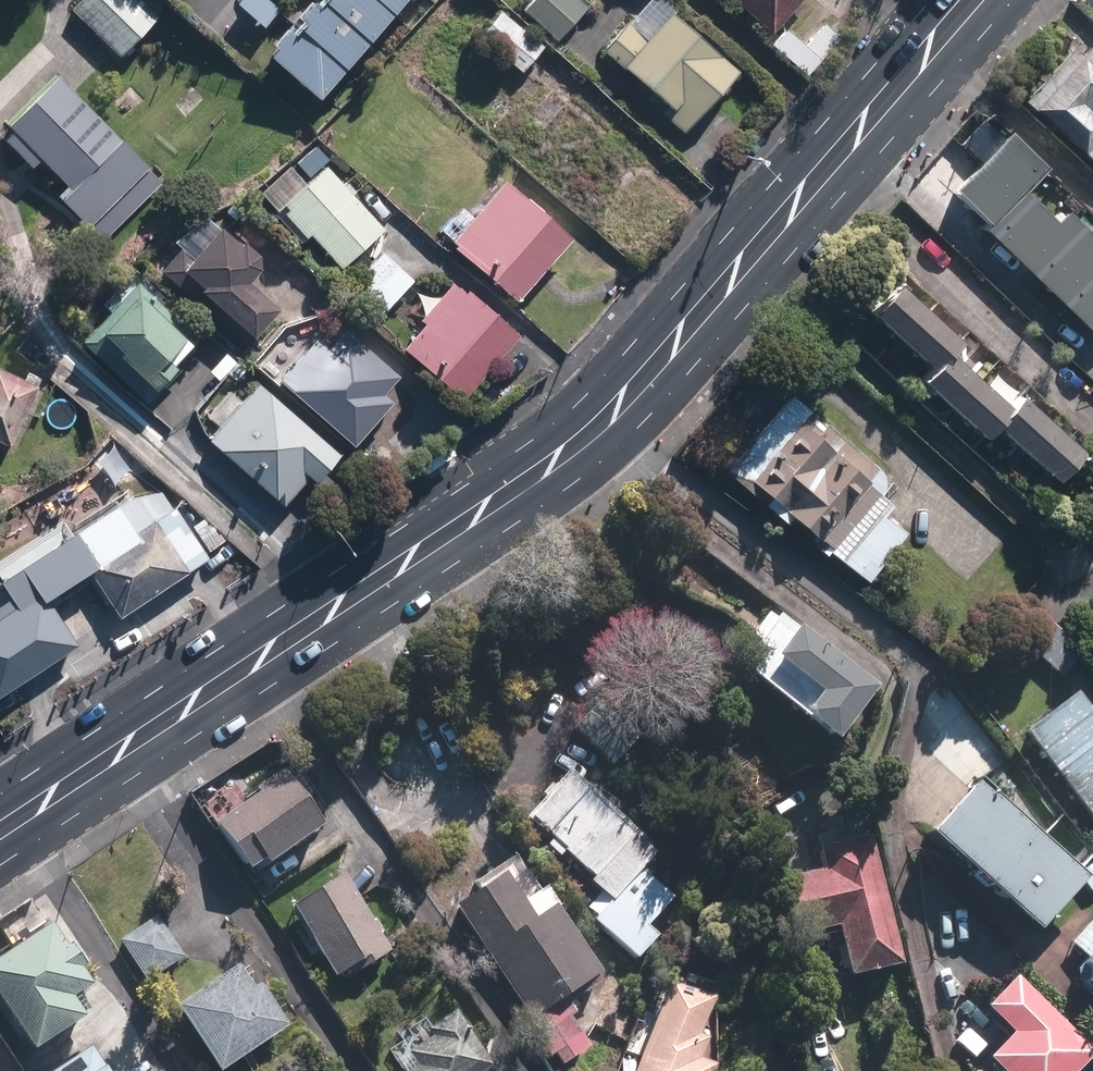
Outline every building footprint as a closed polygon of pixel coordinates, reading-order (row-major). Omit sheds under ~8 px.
[(137,0),(80,0),(68,13),(118,59),(156,18),(137,0)] [(235,9),(260,30),(276,12),(262,0),(242,0),(235,9)] [(262,59),(315,104),(403,0),(312,0),(262,59)] [(520,12),(555,43),(586,9),(576,0),(531,0),(520,12)] [(600,54),(661,109),(656,114),(679,136),(733,77),(704,50),(705,49),(691,36),(689,37),(667,17),(673,11),(661,0),(649,0),(600,54)] [(770,37),(801,0),(727,0),(770,37)] [(499,15),(477,39),(519,75),(540,51),(499,15)] [(784,33),(769,49),(802,78),(837,40),(821,26),(801,48),(784,33)] [(1018,103),(1092,172),(1092,47),(1088,42),(1075,55),(1069,49),(1018,103)] [(55,76),(2,129),(8,135),(0,142),(0,143),(27,170),(35,162),(62,189),(52,199),(84,231),(87,228),(102,242),(161,182),(55,76)] [(944,191),(980,225),(974,231),(1089,339),(1092,334),(1092,248),(1055,211),(1044,221),(1014,191),(1038,166),(1000,131),(944,191)] [(303,187),(285,168),(255,195),(273,215),(279,209),(283,213),(279,216),(302,241),(306,238),(337,272),(382,231),(322,170),(303,187)] [(503,182),(450,244),(483,284),(513,304),(569,239),(538,219),(503,182)] [(255,258),(218,226),(188,259),(179,251),(159,273),(242,347),(273,312),(245,287),(248,283),(255,272),(255,258)] [(374,322),(410,282),(379,254),(343,294),(374,322)] [(1013,395),(1003,406),(944,354),(954,343),(876,275),(851,304),(926,369),(914,382),(979,439),(989,428),(1049,480),(1075,450),(1013,395)] [(197,342),(134,285),(79,346),(146,406),(155,396),(151,393),(197,342)] [(425,326),(402,352),(429,381),(459,401),(514,336),(488,318),(452,286),(420,322),(425,326)] [(290,368),(276,384),(349,448),(387,404),(379,397),(395,379),(340,331),(324,350),(314,341),(304,353),(298,348),(284,364),(290,368)] [(0,376),(0,449),(2,449),(30,389),(0,376)] [(338,456),(256,386),(205,444),(279,509),(305,480),(312,486),(338,456)] [(787,391),(720,475),(782,522),(784,520),(817,545),(814,549),(825,557),(828,553),(867,582),(905,532),(882,514),(890,504),(877,495),(881,486),(881,479),(878,470),(787,391)] [(75,646),(46,600),(87,574),(116,618),(205,562),(155,483),(0,582),(0,589),(3,593),(0,595),(0,694),(75,646)] [(1092,528),(1092,508),(1083,519),(1092,528)] [(1080,651),(1022,600),(998,627),(1057,677),(1080,651)] [(758,656),(739,680),(789,719),(788,720),(824,747),(868,690),(766,611),(745,638),(751,643),(747,648),(758,656)] [(1017,733),(1092,834),(1092,723),(1071,693),(1017,733)] [(256,795),(209,826),(241,873),(258,862),(261,866),(317,829),(280,773),(253,791),(256,795)] [(647,856),(560,776),(522,818),(547,840),(541,846),(554,858),(560,852),(590,879),(583,886),(595,897),(584,910),(592,918),(588,922),(631,961),(650,939),(639,929),(665,901),(633,872),(647,856)] [(971,785),(922,838),(1027,935),(1077,882),(971,785)] [(865,837),(811,850),(816,871),(768,882),(782,940),(830,928),(842,980),(896,967),(865,837)] [(335,875),(284,909),(330,979),(343,970),(348,977),(386,952),(375,936),(380,933),(371,920),(366,923),(335,875)] [(499,877),(449,909),(533,1038),(537,1035),(557,1066),(584,1048),(564,1018),(570,1014),(563,1004),(594,984),(589,977),(592,975),(548,908),(527,921),(499,877)] [(154,916),(116,942),(145,984),(183,959),(154,916)] [(1066,944),(1083,960),(1072,971),(1072,982),(1092,1003),(1092,917),(1066,944)] [(0,956),(0,1014),(26,1054),(78,1021),(64,1000),(84,988),(74,973),(77,970),(63,947),(59,949),(45,927),(0,956)] [(167,1011),(209,1070),(220,1070),(280,1029),(251,988),(244,992),(228,969),(167,1011)] [(980,1061),(990,1070),(1073,1070),(1088,1057),(1011,977),(977,1010),(1004,1038),(980,1061)] [(662,984),(628,1070),(707,1070),(708,1067),(692,1060),(699,1040),(691,1037),(705,1001),(662,984)] [(407,1070),(483,1070),(489,1067),(451,1012),(422,1032),(425,1037),(403,1052),(413,1067),(407,1070)] [(53,1070),(106,1070),(88,1047),(53,1070)]
